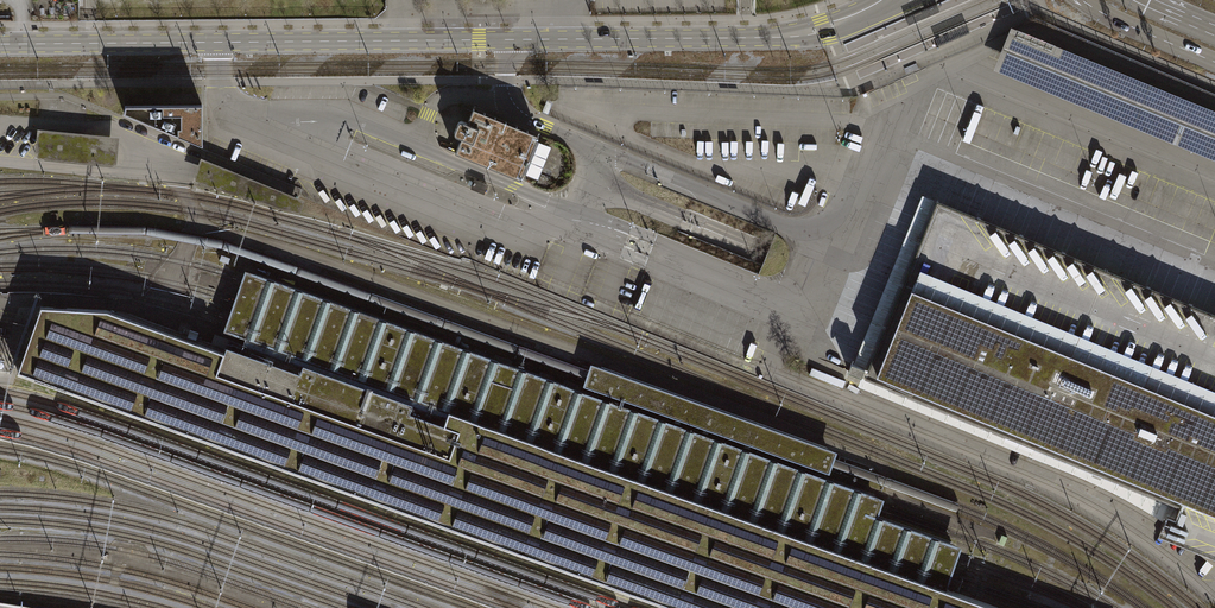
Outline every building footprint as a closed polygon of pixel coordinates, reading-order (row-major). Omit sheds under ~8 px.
[(1214,160),(1214,111),(1011,27),(993,70),(1214,160)] [(202,104),(125,105),(124,112),(202,145),(202,104)] [(453,153),(518,179),(536,135),(471,108),(465,123),(460,121),(457,121),(455,124),(452,131),(452,134),(453,136),(459,138),(453,153)] [(119,136),(37,128),(34,158),(116,166),(119,136)] [(92,139),(73,137),(71,158),(90,159),(92,139)] [(1037,460),(1114,274),(920,195),(843,381),(1037,460)] [(883,509),(887,498),(758,452),(597,394),(245,268),(241,279),(233,301),(227,318),(223,329),(245,337),(244,340),(240,350),(226,345),(224,350),(217,371),(450,454),(456,438),(459,429),(445,424),(450,409),(949,588),(953,577),(959,560),(964,546),(962,545),(880,516),(883,509)] [(1114,274),(1037,460),(1214,533),(1214,315),(1114,274)] [(949,588),(450,409),(445,424),(459,429),(456,438),(450,454),(217,371),(224,350),(105,307),(44,304),(39,304),(31,326),(22,352),(15,371),(104,403),(211,441),(378,501),(546,561),(602,581),(678,607),(1005,607),(949,588)] [(599,389),(597,394),(758,452),(760,447),(831,473),(835,463),(839,451),(592,363),(588,375),(584,384),(599,389)] [(1196,525),(1190,541),(1188,546),(1195,551),(1214,559),(1214,533),(1196,525)] [(1195,551),(1207,561),(1214,568),(1214,559),(1195,551)]
